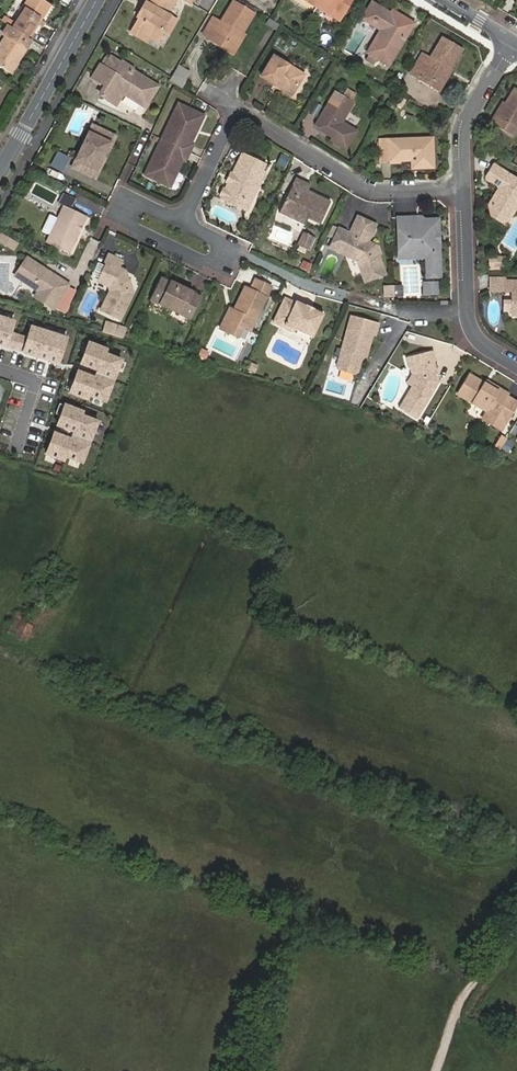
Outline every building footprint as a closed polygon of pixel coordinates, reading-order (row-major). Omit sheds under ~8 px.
[(10,30),(27,41),(30,43),(52,9),(38,0),(30,0),(10,30)] [(168,18),(166,17),(176,0),(143,0),(141,4),(143,5),(146,7),(143,12),(140,10),(135,19),(137,20),(131,31),(146,39),(155,44),(161,34),(159,33),(168,18)] [(337,19),(348,0),(305,0),(337,19)] [(200,36),(209,41),(211,37),(231,48),(239,36),(251,16),(230,3),(218,24),(210,20),(200,36)] [(375,39),(372,38),(362,55),(384,68),(408,27),(399,21),(395,27),(387,22),(388,20),(385,18),(367,6),(359,19),(370,26),(373,22),(381,27),(375,39)] [(387,14),(385,18),(388,20),(387,22),(395,27),(399,21),(387,14)] [(174,22),(168,18),(159,33),(161,34),(166,36),(174,22)] [(275,30),(278,23),(267,20),(265,27),(275,30)] [(376,31),(372,38),(375,39),(381,27),(373,22),(370,26),(376,31)] [(7,28),(0,40),(0,69),(6,73),(27,41),(10,30),(7,28)] [(144,43),(146,39),(131,31),(129,35),(144,43)] [(211,37),(209,41),(208,43),(231,56),(242,38),(239,36),(231,48),(211,37)] [(446,69),(448,70),(459,50),(440,39),(427,60),(420,55),(409,75),(417,81),(420,76),(436,85),(446,69)] [(102,57),(97,65),(104,69),(102,73),(110,77),(105,87),(99,99),(114,107),(121,93),(144,106),(157,83),(130,68),(127,72),(118,67),(120,62),(108,55),(106,59),(102,57)] [(272,58),(260,78),(290,97),(302,77),(272,58)] [(130,68),(120,62),(118,67),(127,72),(130,68)] [(104,69),(97,65),(90,79),(105,87),(110,77),(102,73),(104,69)] [(451,72),(448,70),(446,69),(436,85),(420,76),(417,81),(439,93),(451,72)] [(180,88),(185,80),(172,73),(167,81),(173,85),(180,88)] [(505,104),(497,117),(494,116),(490,123),(511,136),(516,126),(516,92),(514,90),(505,104)] [(313,126),(320,130),(321,128),(332,134),(329,138),(328,141),(342,150),(353,131),(339,122),(351,103),(355,96),(350,92),(346,99),(340,96),(334,92),(327,103),(313,126)] [(403,101),(397,97),(393,103),(400,108),(403,101)] [(497,117),(505,104),(503,103),(494,116),(497,117)] [(177,104),(160,140),(187,153),(191,143),(190,142),(194,134),(191,133),(200,115),(177,104)] [(202,116),(200,115),(191,133),(194,134),(202,116)] [(91,124),(87,133),(105,141),(88,176),(91,177),(111,134),(91,124)] [(321,128),(320,130),(319,131),(329,138),(332,134),(321,128)] [(105,141),(87,133),(71,167),(88,176),(105,141)] [(417,160),(417,168),(431,167),(430,138),(378,140),(378,161),(410,160),(417,160)] [(187,153),(160,140),(144,174),(166,184),(175,166),(178,167),(182,160),(183,161),(187,153)] [(479,145),(474,153),(480,157),(486,149),(479,145)] [(230,182),(227,181),(224,188),(221,188),(219,192),(221,195),(220,196),(245,208),(254,189),(252,188),(252,187),(260,170),(263,162),(240,152),(231,172),(234,173),(230,182)] [(126,163),(120,180),(128,182),(134,166),(126,163)] [(169,186),(178,167),(175,166),(166,184),(169,186)] [(496,187),(504,173),(492,166),(485,176),(486,181),(496,187)] [(262,171),(260,170),(252,187),(252,188),(254,189),(262,171)] [(225,180),(227,181),(230,182),(234,173),(231,172),(230,171),(225,180)] [(504,173),(496,187),(498,188),(499,192),(498,195),(493,196),(487,206),(491,218),(496,221),(500,214),(512,212),(516,205),(516,181),(504,173)] [(328,201),(306,190),(300,187),(303,181),(294,177),(277,212),(291,218),(294,211),(306,217),(318,222),(328,201)] [(300,187),(306,190),(309,184),(303,181),(300,187)] [(59,204),(72,207),(75,197),(62,194),(59,204)] [(66,252),(84,216),(63,206),(45,242),(66,252)] [(303,223),(306,217),(294,211),(291,218),(303,223)] [(504,226),(512,212),(500,214),(496,221),(504,226)] [(420,216),(396,218),(398,258),(425,257),(426,276),(440,276),(437,218),(422,219),(420,216)] [(363,245),(364,242),(372,225),(356,217),(348,233),(337,228),(327,247),(355,260),(361,276),(370,273),(372,280),(381,277),(375,260),(377,255),(374,247),(371,245),(366,247),(363,245)] [(312,235),(302,231),(297,243),(307,247),(312,235)] [(16,243),(6,239),(3,246),(13,251),(16,243)] [(311,256),(304,252),(301,260),(308,263),(311,256)] [(124,271),(117,267),(120,262),(106,254),(102,262),(105,263),(97,280),(106,285),(108,290),(98,310),(116,319),(129,291),(124,271)] [(501,257),(486,261),(488,271),(503,267),(501,257)] [(65,282),(21,261),(11,280),(35,292),(32,299),(52,308),(65,282)] [(363,283),(372,280),(370,273),(361,276),(363,283)] [(509,312),(516,312),(516,280),(502,280),(502,276),(487,276),(487,288),(509,289),(509,300),(510,311),(509,312)] [(191,291),(169,281),(168,282),(160,278),(150,301),(188,319),(199,297),(191,293),(191,291)] [(230,312),(225,310),(217,328),(236,336),(241,327),(246,330),(267,285),(251,278),(246,288),(242,286),(232,308),(230,312)] [(423,282),(424,293),(437,292),(437,281),(423,282)] [(501,299),(502,311),(510,311),(509,300),(501,299)] [(322,313),(294,301),(293,304),(284,300),(273,323),(292,332),(296,330),(311,338),(322,313)] [(379,324),(351,316),(336,366),(338,369),(354,374),(357,372),(362,355),(366,357),(372,335),(375,336),(379,324)] [(6,346),(14,321),(0,317),(0,345),(6,346)] [(121,338),(126,329),(107,323),(104,333),(121,338)] [(31,327),(23,352),(58,363),(66,338),(31,327)] [(106,349),(89,342),(81,363),(98,370),(95,378),(78,371),(70,392),(87,399),(89,395),(105,401),(121,360),(105,353),(106,349)] [(200,348),(197,356),(203,359),(207,351),(200,348)] [(418,374),(411,385),(399,406),(418,417),(439,380),(438,374),(434,373),(434,371),(436,368),(434,361),(436,360),(433,348),(405,355),(408,366),(411,366),(415,365),(418,374)] [(407,382),(411,385),(418,374),(415,365),(411,366),(412,373),(407,382)] [(484,382),(470,373),(458,392),(494,413),(489,423),(500,429),(516,401),(516,400),(507,394),(508,391),(497,385),(495,388),(484,382)] [(486,378),(484,382),(495,388),(497,385),(486,378)] [(82,411),(65,405),(57,425),(74,431),(71,439),(54,433),(46,454),(63,460),(65,456),(81,462),(97,421),(81,415),(82,411)] [(506,440),(501,449),(508,452),(513,443),(506,440)]
